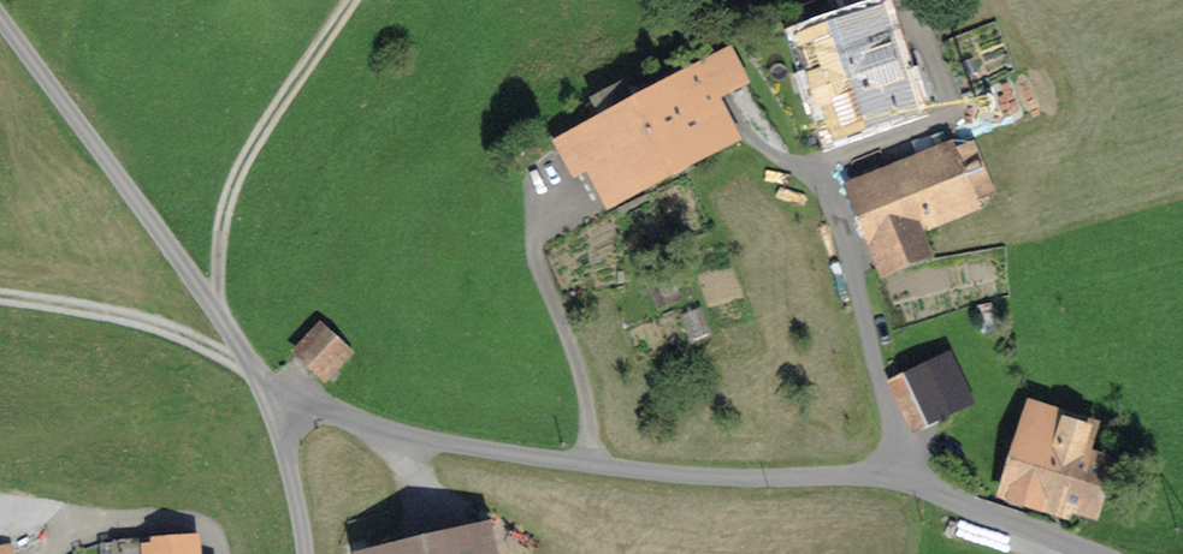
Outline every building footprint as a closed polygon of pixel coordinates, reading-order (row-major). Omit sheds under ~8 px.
[(812,38),(842,127),(927,99),(916,67),(900,72),(883,20),(885,19),(884,15),(812,38)] [(659,96),(648,77),(628,88),(668,162),(719,133),(702,103),(744,78),(727,50),(688,73),(691,78),(659,96)] [(601,162),(618,191),(668,162),(628,88),(626,83),(607,94),(618,113),(577,137),(594,166),(601,162)] [(970,145),(950,154),(969,202),(990,194),(970,145)] [(951,210),(969,202),(950,154),(931,161),(951,210)] [(914,225),(951,210),(931,161),(894,176),(914,225)] [(927,255),(914,225),(894,176),(856,191),(887,267),(906,264),(927,255)] [(318,327),(297,350),(327,377),(348,354),(318,327)] [(945,359),(895,383),(915,426),(965,402),(945,359)] [(1037,419),(1016,489),(1091,511),(1105,464),(1077,456),(1084,433),(1037,419)] [(196,538),(100,542),(101,553),(196,553),(196,538)] [(478,538),(409,553),(482,553),(478,538)]
